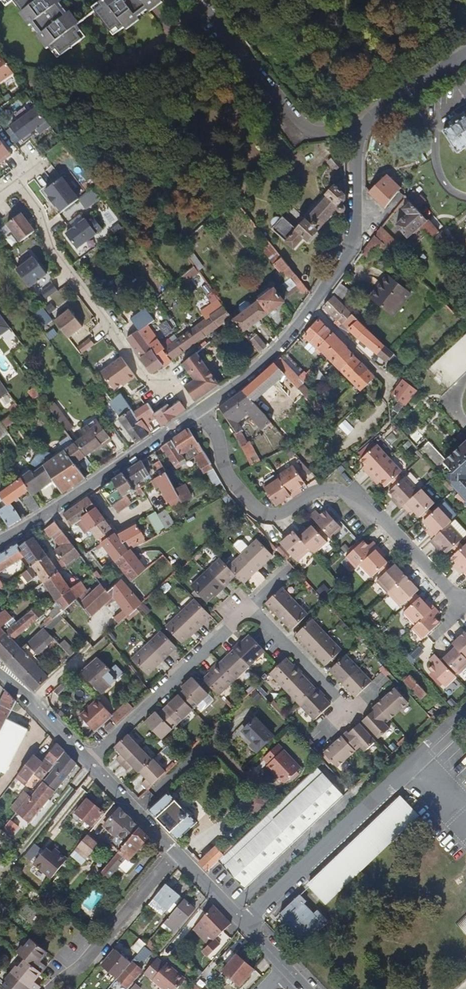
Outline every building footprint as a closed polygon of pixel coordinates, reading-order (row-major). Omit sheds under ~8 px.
[(21,3),(18,6),(22,11),(19,13),(29,26),(31,24),(39,34),(37,36),(47,49),(49,47),(52,52),(56,49),(61,56),(82,40),(77,33),(81,31),(77,26),(79,24),(69,11),(67,13),(59,3),(62,1),(61,0),(19,0),(21,3)] [(160,0),(102,0),(98,3),(101,6),(95,11),(110,32),(117,27),(119,31),(124,27),(126,29),(139,19),(137,17),(147,10),(149,12),(162,2),(160,0)] [(95,11),(101,6),(98,3),(92,7),(95,11)] [(113,35),(119,31),(117,27),(110,32),(113,35)] [(85,37),(81,31),(77,33),(82,40),(85,37)] [(61,56),(56,49),(52,52),(57,58),(61,56)] [(0,56),(0,82),(12,74),(0,56)] [(38,109),(12,129),(23,143),(49,123),(38,109)] [(441,130),(450,144),(454,151),(455,153),(464,148),(465,146),(465,114),(441,130)] [(376,153),(379,138),(370,136),(366,150),(376,153)] [(0,163),(5,160),(6,161),(13,156),(0,139),(0,164),(0,163)] [(335,170),(345,161),(339,153),(336,156),(335,155),(327,162),(335,170)] [(384,209),(398,192),(401,187),(386,174),(370,193),(384,209)] [(64,177),(46,191),(50,197),(49,198),(56,208),(58,207),(63,213),(81,199),(64,177)] [(308,241),(338,208),(339,210),(340,211),(342,212),(344,211),(345,210),(345,207),(344,206),(343,205),(341,204),(345,200),(345,186),(340,182),(336,186),(335,185),(326,195),(327,196),(297,229),(283,217),(272,229),(294,248),(303,237),(308,241)] [(419,208),(426,202),(415,189),(408,195),(419,208)] [(428,220),(410,203),(402,209),(407,214),(395,225),(408,238),(421,227),(428,220)] [(36,232),(23,214),(8,225),(21,243),(36,232)] [(86,220),(82,224),(94,239),(103,231),(94,220),(89,224),(86,220)] [(439,232),(428,220),(421,227),(432,239),(439,232)] [(94,239),(82,224),(66,236),(78,251),(94,239)] [(400,245),(381,227),(374,236),(392,252),(400,245)] [(392,252),(374,236),(364,250),(361,253),(370,260),(374,254),(377,256),(380,253),(386,258),(392,252)] [(281,272),(289,266),(271,244),(263,250),(281,272)] [(114,245),(109,249),(114,256),(120,252),(114,245)] [(187,258),(193,266),(197,272),(204,267),(193,253),(187,258)] [(18,272),(31,289),(49,276),(35,258),(18,272)] [(197,272),(193,266),(186,271),(192,278),(198,273),(197,272)] [(291,279),(296,275),(289,266),(281,272),(288,281),(280,287),(286,294),(286,293),(289,296),(299,288),(291,279)] [(307,289),(296,275),(291,279),(299,288),(302,293),(307,289)] [(410,296),(389,277),(382,284),(384,286),(380,289),(379,288),(370,297),(386,312),(399,299),(403,303),(410,296)] [(54,285),(43,294),(47,300),(59,291),(54,285)] [(269,312),(283,301),(274,288),(259,299),(269,312)] [(352,314),(333,297),(323,306),(336,320),(333,323),(338,328),(341,325),(352,314)] [(199,315),(203,320),(210,315),(223,306),(217,298),(208,305),(209,307),(199,315)] [(243,331),(263,316),(269,312),(259,299),(250,306),(247,302),(244,301),(239,304),(238,308),(241,313),(232,319),(234,322),(235,322),(243,331)] [(391,316),(403,303),(399,299),(386,312),(391,316)] [(231,317),(223,306),(210,315),(218,326),(231,317)] [(46,326),(54,320),(45,308),(37,314),(46,326)] [(154,320),(146,309),(133,319),(139,328),(148,324),(154,320)] [(11,328),(0,312),(0,336),(11,328)] [(57,323),(70,340),(84,329),(71,312),(57,323)] [(385,344),(352,314),(341,325),(348,333),(350,331),(377,352),(385,344)] [(179,354),(218,326),(210,315),(203,320),(178,338),(170,344),(167,339),(161,343),(160,343),(164,349),(163,349),(171,360),(179,354)] [(320,350),(334,334),(319,320),(303,337),(318,352),(320,350)] [(164,349),(160,343),(161,343),(158,338),(148,324),(139,328),(137,330),(163,365),(171,360),(163,349),(164,349)] [(163,365),(137,330),(136,329),(126,336),(152,373),(163,365)] [(175,334),(167,339),(170,344),(178,338),(175,334)] [(355,357),(346,348),(347,347),(334,334),(320,350),(330,359),(342,371),(355,357)] [(266,347),(256,335),(250,339),(260,353),(266,347)] [(79,348),(83,354),(95,345),(91,339),(79,348)] [(396,353),(385,344),(377,352),(388,361),(396,353)] [(219,384),(196,352),(184,362),(183,363),(194,380),(184,387),(195,401),(219,384)] [(377,376),(355,357),(342,371),(365,390),(377,376)] [(122,358),(102,373),(115,391),(123,385),(129,381),(130,382),(136,377),(122,358)] [(300,380),(280,358),(274,363),(298,389),(303,384),(314,374),(310,371),(300,380)] [(261,395),(276,382),(291,398),(299,390),(298,389),(274,363),(257,379),(242,392),(258,409),(266,402),(261,395)] [(406,404),(420,388),(407,376),(406,378),(394,393),(402,400),(406,404)] [(298,389),(299,390),(302,393),(306,398),(311,393),(303,384),(298,389)] [(40,394),(36,388),(30,391),(35,398),(40,394)] [(299,390),(291,398),(294,401),(302,393),(299,390)] [(258,409),(242,392),(230,400),(219,407),(239,432),(236,433),(242,447),(252,463),(260,459),(251,442),(247,443),(242,431),(245,429),(240,422),(251,414),(264,431),(272,425),(258,409)] [(145,425),(142,421),(139,423),(132,414),(121,396),(111,403),(120,416),(119,418),(136,443),(151,433),(145,425)] [(360,406),(368,399),(365,396),(357,403),(360,406)] [(325,406),(317,397),(311,403),(320,411),(325,406)] [(399,412),(406,404),(402,400),(395,408),(396,409),(399,412)] [(21,407),(17,402),(12,405),(12,408),(15,412),(21,407)] [(66,416),(56,402),(49,407),(59,421),(66,416)] [(173,417),(185,409),(180,402),(170,409),(167,405),(154,414),(161,426),(173,417)] [(145,418),(153,413),(147,404),(132,414),(139,423),(142,421),(145,425),(148,423),(145,418)] [(352,413),(346,419),(354,427),(360,421),(352,413)] [(2,422),(6,428),(17,419),(13,414),(2,422)] [(73,427),(66,416),(59,421),(67,431),(73,427)] [(86,457),(110,439),(97,420),(78,433),(81,438),(76,443),(86,457)] [(345,420),(339,426),(347,436),(354,429),(345,420)] [(9,432),(6,428),(2,422),(0,423),(0,438),(9,432)] [(200,446),(189,428),(180,434),(172,440),(183,456),(200,446)] [(75,464),(86,457),(76,443),(71,436),(61,444),(65,450),(45,465),(54,479),(62,493),(70,488),(85,478),(75,464)] [(183,456),(172,440),(162,446),(176,468),(187,462),(183,456)] [(409,441),(403,446),(407,449),(412,444),(409,441)] [(390,455),(378,442),(362,456),(369,464),(365,467),(370,473),(390,455)] [(429,442),(421,450),(439,469),(447,461),(429,442)] [(447,461),(456,471),(455,473),(453,473),(452,475),(451,476),(451,477),(451,478),(451,480),(453,481),(454,482),(453,485),(465,499),(465,444),(447,461)] [(213,467),(204,453),(196,458),(204,472),(207,470),(213,467)] [(402,469),(390,455),(370,473),(375,478),(379,475),(386,483),(392,478),(399,473),(402,469)] [(32,462),(39,468),(45,465),(34,459),(32,462)] [(138,483),(150,474),(146,468),(148,467),(145,462),(143,463),(141,461),(133,466),(123,473),(132,487),(138,483)] [(166,473),(160,461),(153,465),(159,477),(166,473)] [(32,495),(54,479),(45,465),(39,468),(34,472),(33,469),(22,477),(32,495)] [(307,482),(294,465),(280,475),(294,495),(295,497),(302,492),(299,488),(307,482)] [(344,466),(340,470),(344,474),(348,470),(344,466)] [(221,481),(213,467),(207,470),(215,484),(221,481)] [(433,470),(427,475),(431,479),(437,474),(433,470)] [(127,496),(135,492),(132,487),(123,473),(112,481),(100,489),(112,505),(113,505),(127,496)] [(191,497),(184,484),(175,489),(166,473),(159,477),(153,481),(156,487),(159,486),(168,502),(178,496),(181,501),(181,502),(191,497)] [(403,477),(399,473),(392,478),(396,483),(403,477)] [(419,489),(406,474),(403,477),(396,483),(390,489),(398,498),(395,501),(400,506),(403,503),(419,489)] [(279,475),(264,486),(279,506),(294,495),(280,475),(279,475)] [(22,477),(0,493),(7,505),(11,502),(22,495),(32,513),(40,508),(32,495),(22,477)] [(138,483),(132,487),(135,492),(140,489),(140,488),(138,483)] [(434,501),(422,487),(419,489),(403,503),(409,510),(412,507),(415,510),(419,515),(421,513),(428,507),(434,501)] [(118,513),(131,504),(127,496),(113,505),(118,513)] [(181,501),(178,496),(168,502),(170,507),(181,501)] [(116,533),(87,497),(63,513),(72,525),(79,520),(81,522),(84,520),(91,530),(97,540),(99,538),(102,543),(116,533)] [(11,502),(7,505),(3,507),(1,503),(0,504),(0,511),(9,526),(16,522),(21,519),(11,502)] [(451,520),(439,506),(432,512),(425,518),(423,519),(428,525),(430,527),(427,530),(432,537),(449,522),(451,520)] [(428,507),(421,513),(425,518),(432,512),(428,507)] [(173,519),(166,508),(157,513),(165,527),(181,518),(180,515),(173,519)] [(329,512),(327,509),(321,514),(317,509),(311,514),(320,524),(326,530),(332,537),(343,527),(338,521),(329,512)] [(329,512),(338,521),(341,519),(336,514),(332,509),(329,512)] [(165,527),(157,513),(155,510),(148,515),(158,532),(165,527)] [(80,555),(55,520),(43,529),(50,538),(52,536),(60,546),(55,550),(59,555),(62,560),(60,561),(59,562),(63,570),(64,569),(80,555)] [(84,520),(81,522),(80,523),(87,533),(91,530),(84,520)] [(451,524),(462,537),(465,534),(465,532),(455,520),(451,524)] [(147,538),(136,522),(117,535),(123,542),(126,540),(131,547),(147,538)] [(451,524),(449,522),(432,537),(429,539),(435,545),(438,543),(446,552),(452,546),(458,541),(462,537),(451,524)] [(320,524),(316,528),(322,534),(326,530),(320,524)] [(303,528),(298,533),(312,549),(315,552),(328,540),(322,534),(316,528),(313,525),(310,528),(306,531),(303,528)] [(229,528),(224,533),(228,537),(233,532),(229,528)] [(312,549),(298,533),(295,530),(290,535),(282,542),(299,561),(312,549)] [(132,553),(123,542),(117,535),(116,533),(102,543),(123,569),(133,581),(147,568),(134,553),(132,553)] [(220,537),(215,543),(220,548),(225,542),(220,537)] [(48,556),(42,548),(34,538),(19,547),(25,557),(32,567),(48,556)] [(96,547),(90,538),(80,545),(86,554),(96,547)] [(257,569),(273,554),(259,539),(250,548),(242,554),(257,569)] [(250,548),(243,541),(239,540),(234,545),(242,554),(250,548)] [(360,564),(380,547),(375,542),(370,546),(367,542),(365,540),(362,543),(353,551),(347,556),(357,567),(360,564)] [(353,551),(362,543),(360,540),(351,548),(353,551)] [(462,546),(458,541),(452,546),(457,551),(462,546)] [(196,559),(209,547),(206,543),(193,556),(196,559)] [(462,546),(457,551),(451,556),(456,561),(458,563),(454,567),(459,573),(462,570),(465,567),(465,543),(462,546)] [(21,559),(25,557),(19,547),(16,544),(0,553),(0,572),(21,559)] [(381,568),(388,562),(385,558),(382,555),(385,552),(380,547),(360,564),(371,577),(381,568)] [(243,583),(257,569),(242,554),(228,567),(235,574),(243,583)] [(98,579),(80,555),(64,569),(67,572),(76,565),(90,583),(86,585),(92,592),(101,584),(98,579)] [(59,572),(48,556),(32,567),(28,570),(21,575),(27,583),(38,575),(44,583),(59,572)] [(228,567),(220,558),(207,571),(221,587),(235,574),(228,567)] [(388,562),(381,568),(386,573),(392,567),(388,562)] [(389,593),(407,577),(396,564),(392,567),(386,573),(377,580),(389,593)] [(221,587),(207,571),(191,586),(206,601),(221,587)] [(62,576),(59,572),(44,583),(57,602),(72,590),(65,581),(67,579),(64,575),(62,576)] [(172,575),(168,579),(171,583),(176,579),(172,575)] [(416,593),(419,590),(407,577),(389,593),(401,606),(410,598),(416,593)] [(142,603),(121,580),(108,592),(111,597),(115,601),(125,612),(128,616),(139,606),(142,603)] [(346,580),(342,583),(347,588),(351,584),(346,580)] [(169,586),(165,582),(159,588),(163,592),(169,586)] [(77,599),(85,592),(84,590),(86,588),(82,583),(72,590),(77,599)] [(104,603),(111,597),(108,592),(101,584),(92,592),(89,596),(85,592),(77,599),(75,600),(89,618),(104,603)] [(325,584),(318,590),(324,595),(330,589),(325,584)] [(296,602),(283,588),(267,603),(280,617),(296,602)] [(75,600),(77,599),(72,590),(57,602),(59,605),(64,611),(66,608),(75,600)] [(416,593),(410,598),(414,603),(420,598),(416,593)] [(115,601),(111,597),(104,603),(108,606),(115,601)] [(416,625),(436,607),(430,601),(427,605),(423,601),(420,598),(414,603),(404,612),(416,625)] [(210,615),(195,599),(182,611),(196,627),(204,620),(210,615)] [(142,603),(139,606),(147,615),(151,610),(143,602),(142,603)] [(293,630),(308,616),(296,602),(280,617),(293,630)] [(5,622),(12,617),(19,612),(14,605),(0,614),(0,625),(5,622)] [(38,608),(43,615),(48,611),(43,605),(38,608)] [(49,614),(51,616),(40,626),(43,630),(44,629),(47,632),(63,617),(65,619),(71,613),(66,608),(64,611),(59,605),(49,614)] [(43,615),(38,608),(37,606),(16,622),(9,628),(4,631),(0,635),(0,655),(7,662),(21,649),(12,640),(43,615)] [(432,630),(440,623),(435,617),(440,613),(436,607),(416,625),(412,628),(422,639),(432,630)] [(196,627),(182,611),(166,626),(181,642),(187,636),(196,627)] [(119,624),(128,616),(125,612),(122,615),(121,612),(114,617),(119,624)] [(12,617),(5,622),(9,628),(16,622),(12,617)] [(198,629),(206,622),(204,620),(196,627),(198,629)] [(312,650),(327,635),(313,620),(297,634),(312,650)] [(189,638),(198,629),(196,627),(187,636),(189,638)] [(39,654),(54,639),(47,632),(44,629),(43,630),(21,649),(7,662),(21,676),(34,690),(48,677),(31,659),(37,653),(39,654)] [(177,646),(162,630),(148,643),(162,659),(177,646)] [(452,644),(465,659),(465,634),(464,632),(460,635),(457,639),(455,640),(452,644)] [(342,651),(327,635),(312,650),(326,665),(342,651)] [(359,637),(362,641),(366,645),(368,648),(374,643),(367,635),(364,638),(361,635),(359,637)] [(249,666),(264,652),(250,636),(235,651),(249,666)] [(65,640),(60,645),(71,657),(76,652),(65,640)] [(162,659),(148,643),(132,658),(147,674),(162,659)] [(465,666),(465,659),(452,644),(449,646),(446,649),(450,652),(448,655),(443,659),(445,661),(451,667),(458,674),(465,666)] [(234,680),(249,666),(235,651),(219,665),(234,680)] [(442,663),(434,654),(431,656),(428,660),(432,665),(427,670),(445,687),(455,677),(448,669),(442,663)] [(344,684),(360,669),(347,656),(331,670),(344,684)] [(116,682),(108,673),(109,671),(98,658),(82,672),(102,694),(116,682)] [(285,688),(301,673),(287,658),(271,673),(285,688)] [(451,667),(445,661),(442,663),(448,669),(451,667)] [(108,673),(116,682),(125,673),(117,664),(109,671),(108,673)] [(139,673),(132,664),(130,665),(137,674),(139,673)] [(234,680),(219,665),(204,680),(218,695),(234,680)] [(372,683),(360,669),(344,684),(356,697),(372,683)] [(387,669),(383,672),(388,677),(391,673),(387,669)] [(372,680),(378,688),(388,680),(383,672),(372,680)] [(316,689),(301,673),(285,688),(300,704),(316,689)] [(426,692),(410,675),(404,680),(420,698),(426,692)] [(198,704),(210,694),(201,684),(194,676),(183,686),(185,688),(179,693),(194,709),(198,704)] [(212,691),(204,682),(201,684),(210,694),(212,691)] [(254,702),(262,698),(254,685),(246,690),(254,702)] [(390,719),(408,702),(394,688),(380,701),(378,703),(376,705),(390,719)] [(331,705),(316,689),(300,704),(315,719),(322,713),(331,705)] [(7,691),(0,704),(0,707),(0,774),(1,772),(5,774),(27,729),(7,719),(17,701),(7,691)] [(178,724),(194,709),(179,693),(163,708),(178,724)] [(205,709),(214,701),(214,698),(210,694),(198,704),(202,708),(205,709)] [(95,731),(113,715),(97,699),(80,715),(95,731)] [(228,699),(225,702),(233,710),(235,707),(228,699)] [(273,700),(271,702),(285,717),(288,715),(273,700)] [(119,721),(136,705),(133,703),(131,705),(128,701),(113,715),(119,721)] [(390,728),(385,723),(390,719),(376,705),(367,714),(361,720),(379,738),(390,728)] [(178,724),(163,708),(159,712),(157,711),(145,722),(156,733),(162,739),(178,724)] [(275,734),(258,717),(244,731),(261,748),(275,734)] [(111,728),(116,723),(113,720),(108,725),(111,728)] [(376,741),(358,722),(349,730),(342,736),(356,751),(361,747),(365,751),(376,741)] [(122,764),(141,747),(129,734),(115,747),(121,754),(116,758),(122,764)] [(356,751),(342,736),(337,741),(325,753),(338,768),(356,751)] [(26,785),(36,773),(42,778),(49,770),(65,751),(58,744),(57,743),(42,762),(34,755),(17,777),(26,785)] [(302,767),(279,743),(264,758),(270,763),(268,765),(274,772),(276,770),(279,774),(286,782),(302,767)] [(141,771),(153,760),(141,747),(122,764),(128,770),(132,766),(139,773),(141,771)] [(29,822),(77,764),(65,751),(49,770),(52,772),(45,781),(31,797),(30,796),(17,812),(29,822)] [(148,790),(166,772),(154,759),(153,760),(141,771),(147,778),(142,783),(148,790)] [(172,761),(165,768),(168,771),(175,764),(172,761)] [(325,764),(321,768),(334,782),(338,778),(325,764)] [(246,888),(346,795),(334,782),(321,768),(319,766),(272,810),(226,853),(219,860),(246,888)] [(77,791),(89,776),(86,773),(82,769),(69,784),(73,788),(69,793),(73,796),(77,791)] [(84,797),(95,783),(89,776),(77,791),(84,797)] [(17,812),(30,796),(30,795),(24,791),(10,808),(16,813),(17,812)] [(198,821),(168,791),(150,809),(178,839),(198,821)] [(256,794),(248,803),(258,813),(267,805),(256,794)] [(327,902),(419,814),(402,797),(310,884),(327,902)] [(91,825),(103,811),(88,798),(76,812),(81,816),(78,819),(82,823),(85,820),(91,825)] [(120,851),(139,828),(130,818),(120,809),(106,826),(116,835),(110,842),(120,851)] [(49,837),(68,814),(63,810),(44,833),(49,837)] [(52,823),(44,816),(35,828),(42,834),(52,823)] [(20,826),(11,819),(3,829),(12,836),(20,826)] [(129,860),(148,837),(139,828),(120,851),(101,873),(100,875),(107,880),(119,866),(126,857),(129,860)] [(89,856),(99,844),(87,834),(81,842),(78,846),(89,856)] [(31,860),(41,848),(35,843),(25,855),(31,860)] [(82,864),(89,856),(78,846),(71,855),(82,864)] [(219,860),(226,853),(224,850),(222,852),(216,847),(200,862),(209,870),(219,860)] [(51,878),(67,859),(54,849),(51,852),(46,848),(34,864),(51,878)] [(134,864),(129,860),(126,857),(119,866),(127,872),(134,864)] [(100,875),(101,873),(96,868),(87,878),(93,883),(100,875)] [(58,875),(52,882),(55,884),(61,877),(58,875)] [(365,890),(370,885),(365,879),(360,884),(365,890)] [(181,896),(166,884),(154,898),(167,909),(169,910),(181,896)] [(90,911),(104,894),(94,886),(80,903),(90,911)] [(301,949),(330,922),(318,909),(314,912),(304,902),(307,900),(300,893),(276,916),(282,922),(278,926),(301,949)] [(170,912),(182,897),(181,896),(169,910),(170,912)] [(167,909),(154,898),(150,904),(162,914),(167,909)] [(176,931),(195,908),(184,899),(161,926),(170,934),(174,929),(176,931)] [(227,920),(213,905),(198,922),(215,938),(230,923),(227,920)] [(458,921),(465,930),(465,913),(458,921)] [(93,935),(102,924),(95,919),(86,930),(93,935)] [(215,938),(198,922),(193,929),(206,943),(210,943),(215,938)] [(39,960),(46,951),(40,947),(30,938),(24,946),(22,944),(17,951),(25,958),(40,971),(45,965),(39,960)] [(206,959),(220,943),(215,938),(210,943),(201,954),(206,959)] [(138,954),(147,944),(141,939),(132,949),(138,954)] [(160,949),(150,940),(147,944),(157,952),(160,949)] [(118,978),(131,962),(115,949),(102,964),(118,978)] [(240,985),(254,968),(232,949),(215,969),(218,971),(220,973),(221,974),(224,971),(240,985)] [(217,954),(187,988),(195,988),(209,973),(207,971),(220,956),(217,954)] [(167,962),(166,964),(158,957),(147,970),(155,977),(154,978),(166,988),(175,988),(184,978),(167,962)] [(40,971),(25,958),(18,966),(16,965),(11,971),(33,988),(37,988),(40,985),(33,980),(40,971)] [(131,983),(142,970),(133,963),(122,976),(131,983)] [(201,970),(195,966),(191,971),(197,976),(201,970)] [(11,971),(6,977),(8,979),(1,987),(3,988),(33,988),(11,971)] [(218,971),(203,988),(205,988),(215,988),(210,985),(220,973),(218,971)]
